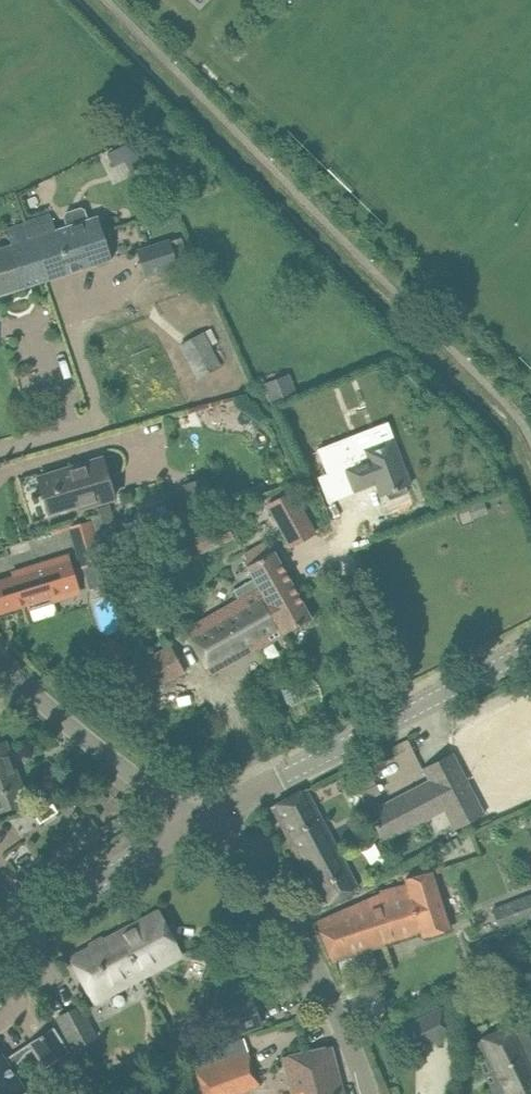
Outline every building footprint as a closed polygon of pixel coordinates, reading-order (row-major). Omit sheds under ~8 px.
[(0,247),(0,295),(45,280),(109,259),(112,258),(109,250),(105,237),(97,214),(88,217),(85,208),(80,206),(65,211),(63,215),(65,224),(56,227),(51,212),(26,221),(6,227),(11,243),(0,247)] [(144,276),(178,265),(170,238),(136,248),(144,276)] [(197,377),(221,364),(203,331),(179,344),(197,377)] [(343,467),(353,492),(375,483),(380,495),(384,494),(389,500),(407,493),(407,485),(411,484),(393,436),(362,448),(366,458),(343,467)] [(102,457),(39,476),(49,512),(92,499),(94,503),(114,497),(102,457)] [(188,500),(180,503),(184,517),(210,509),(209,504),(215,502),(207,477),(183,484),(188,500)] [(101,515),(91,518),(91,519),(99,545),(119,539),(109,504),(98,507),(101,515)] [(103,561),(99,545),(91,519),(68,526),(80,568),(103,561)] [(255,579),(236,589),(241,599),(186,629),(211,673),(311,617),(274,550),(273,550),(267,540),(245,552),(251,564),(247,566),(255,579)] [(0,580),(0,612),(78,588),(67,554),(34,565),(13,571),(14,575),(0,580)] [(151,655),(132,666),(146,693),(185,671),(174,652),(170,645),(151,655)] [(26,800),(11,759),(8,760),(2,743),(0,743),(0,810),(26,800)] [(452,752),(423,767),(429,779),(368,812),(378,831),(384,842),(444,810),(458,835),(487,819),(462,771),(452,752)] [(358,886),(332,837),(306,787),(271,806),(297,855),(324,905),(358,886)] [(385,944),(384,941),(421,928),(423,936),(450,928),(432,871),(406,879),(408,885),(382,893),(384,899),(319,920),(332,961),(385,944)] [(530,917),(530,894),(493,908),(501,929),(530,917)] [(140,975),(180,954),(158,912),(143,920),(119,933),(109,938),(73,958),(80,971),(95,999),(109,991),(140,975)] [(484,950),(473,954),(480,972),(491,967),(484,950)] [(252,998),(231,1005),(218,1010),(225,1036),(261,1024),(252,998)] [(72,1050),(98,1038),(81,1003),(55,1015),(72,1050)] [(442,1006),(425,1015),(405,1024),(417,1048),(436,1039),(454,1029),(442,1006)] [(492,1035),(472,1044),(495,1093),(530,1093),(530,1041),(521,1020),(492,1035)] [(29,1042),(6,1057),(12,1067),(24,1053),(32,1047),(45,1067),(71,1050),(55,1025),(29,1042)] [(243,1036),(198,1052),(204,1068),(193,1072),(201,1093),(238,1093),(261,1086),(243,1036)] [(283,1058),(292,1093),(344,1093),(331,1045),(283,1058)] [(12,1067),(6,1057),(2,1051),(0,1053),(0,1093),(29,1093),(12,1067)]
